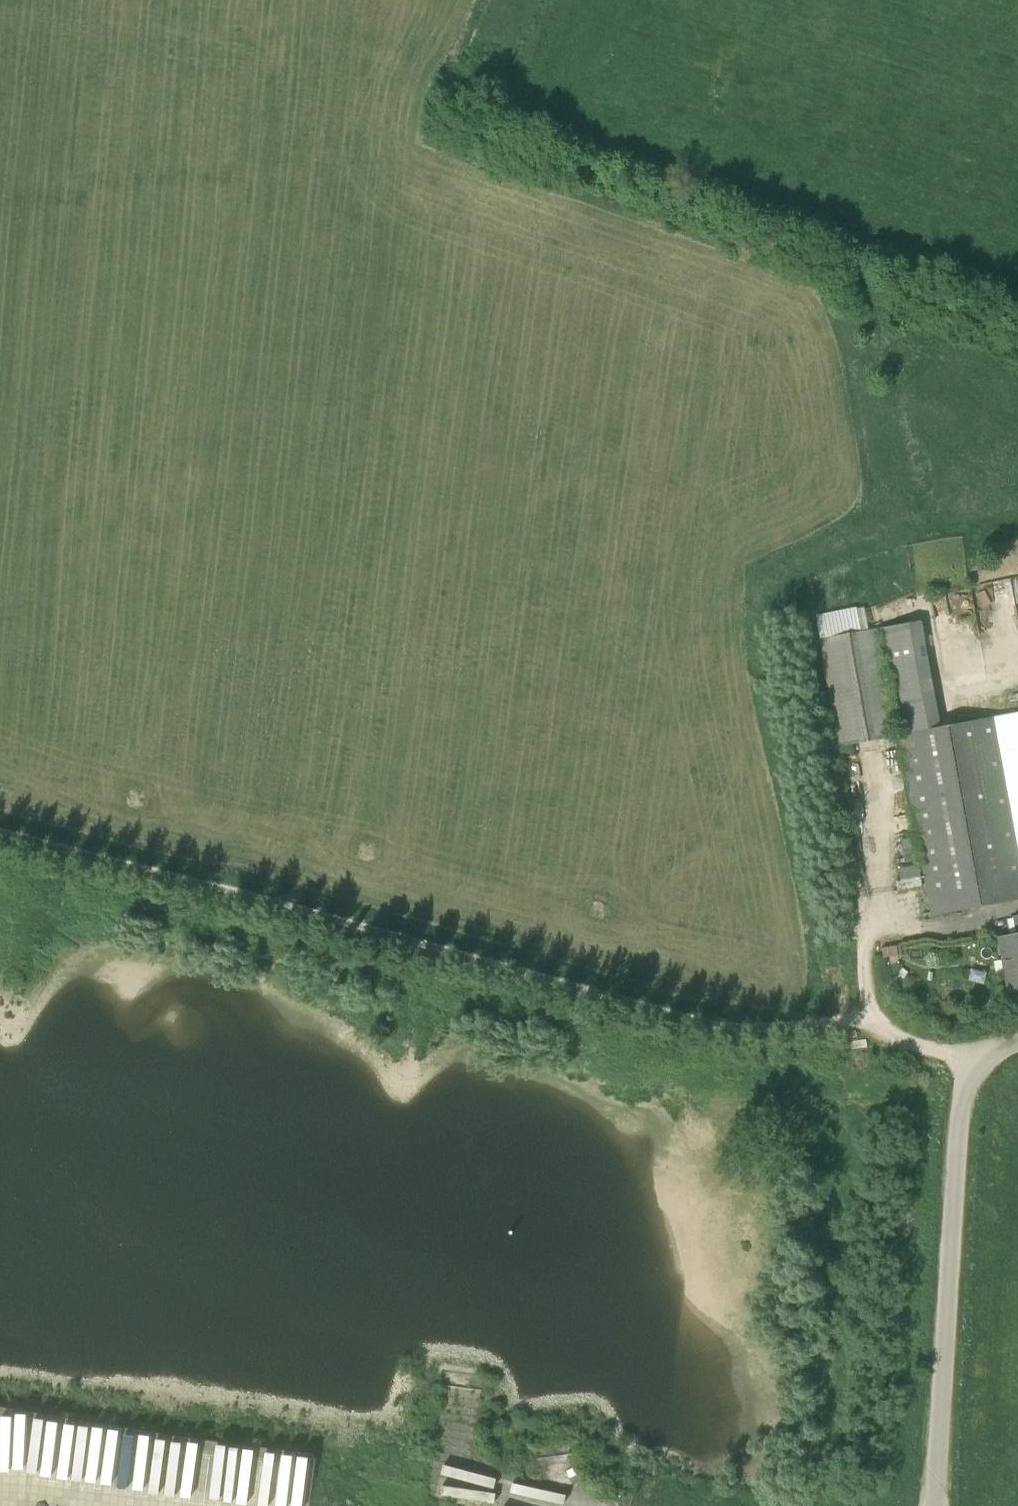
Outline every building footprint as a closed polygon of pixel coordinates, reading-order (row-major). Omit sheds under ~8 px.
[(935,702),(920,620),(877,628),(924,886),(915,887),(920,916),(930,915),(1017,899),(1017,830),(997,716),(940,726),(935,702)] [(998,938),(1007,991),(1017,989),(1017,934),(998,938)]
